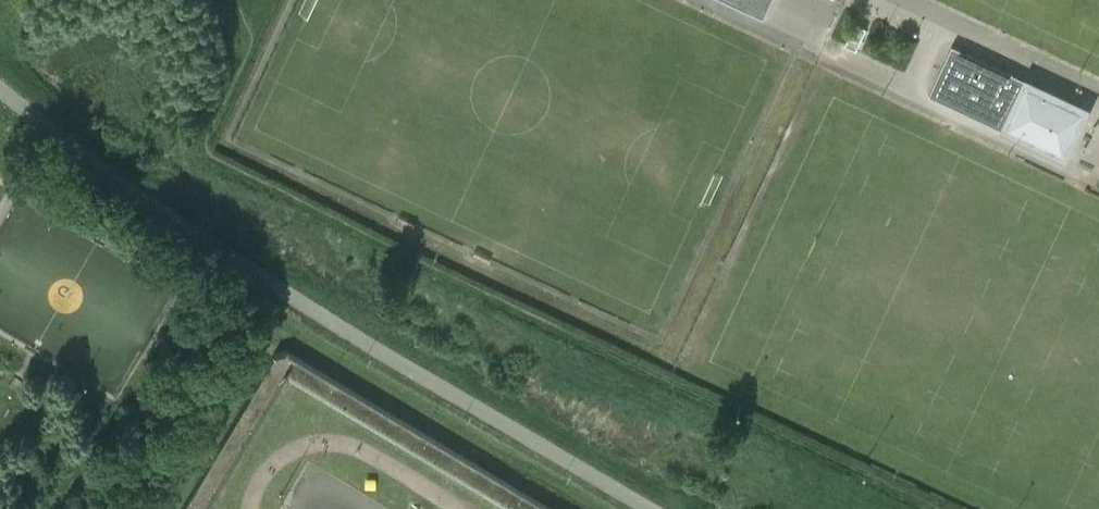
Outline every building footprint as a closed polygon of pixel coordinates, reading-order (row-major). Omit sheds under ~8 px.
[(764,18),(772,0),(726,0),(764,18)] [(1032,82),(952,44),(929,94),(1009,132),(1011,128),(1063,152),(1082,111),(1030,86),(1032,82)]
